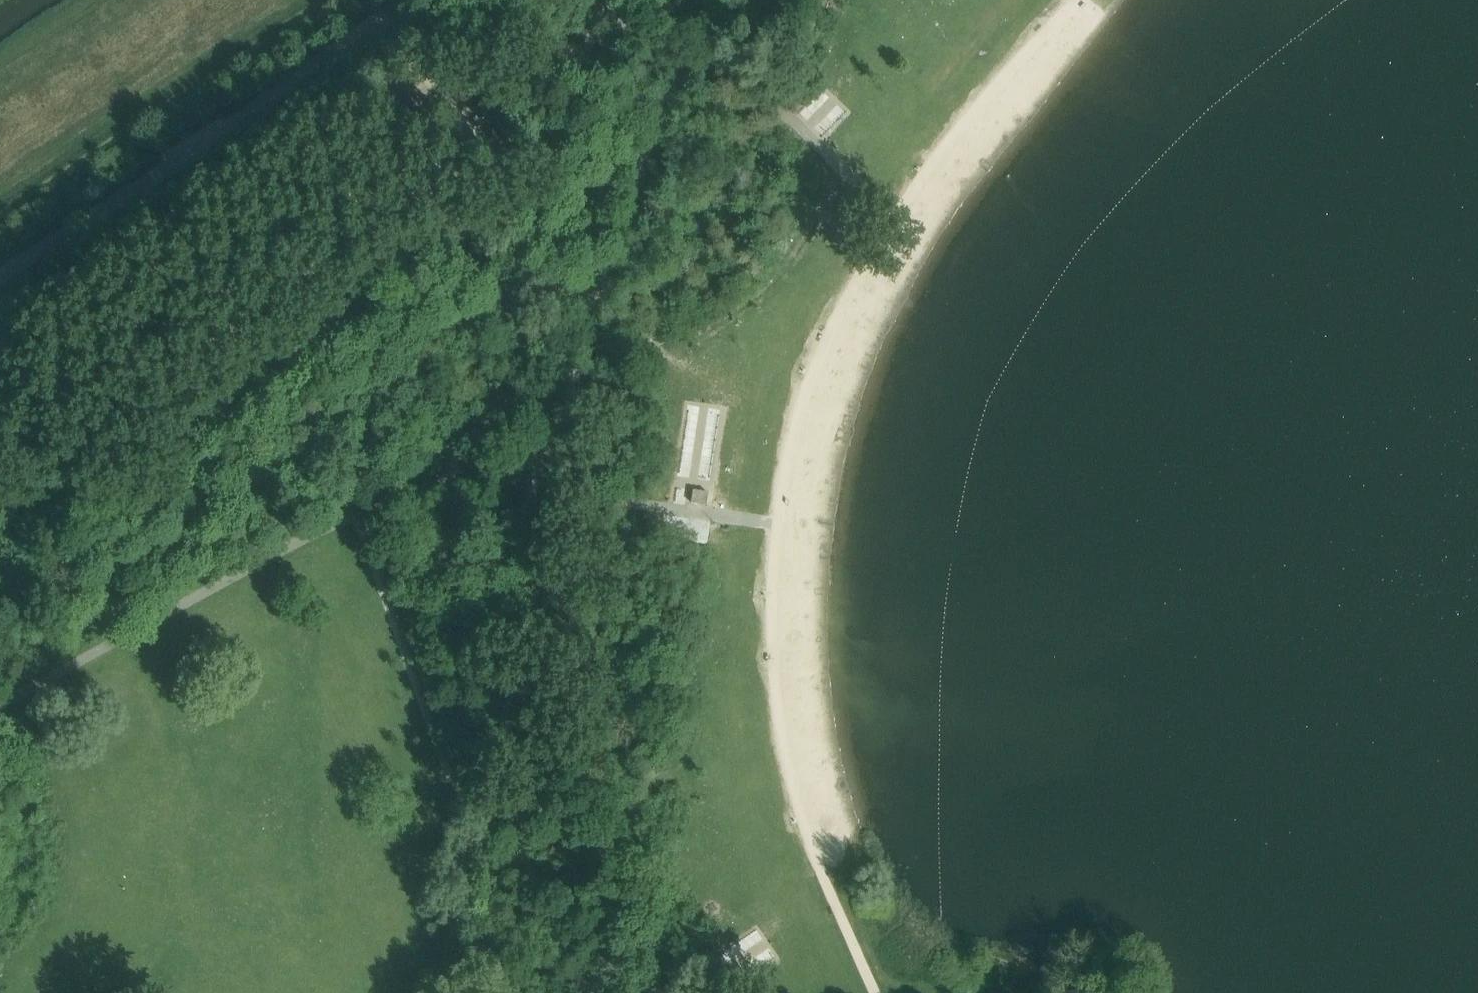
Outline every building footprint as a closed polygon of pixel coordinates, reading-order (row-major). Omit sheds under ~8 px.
[(693,491),(691,503),(707,506),(709,493),(693,491)]
